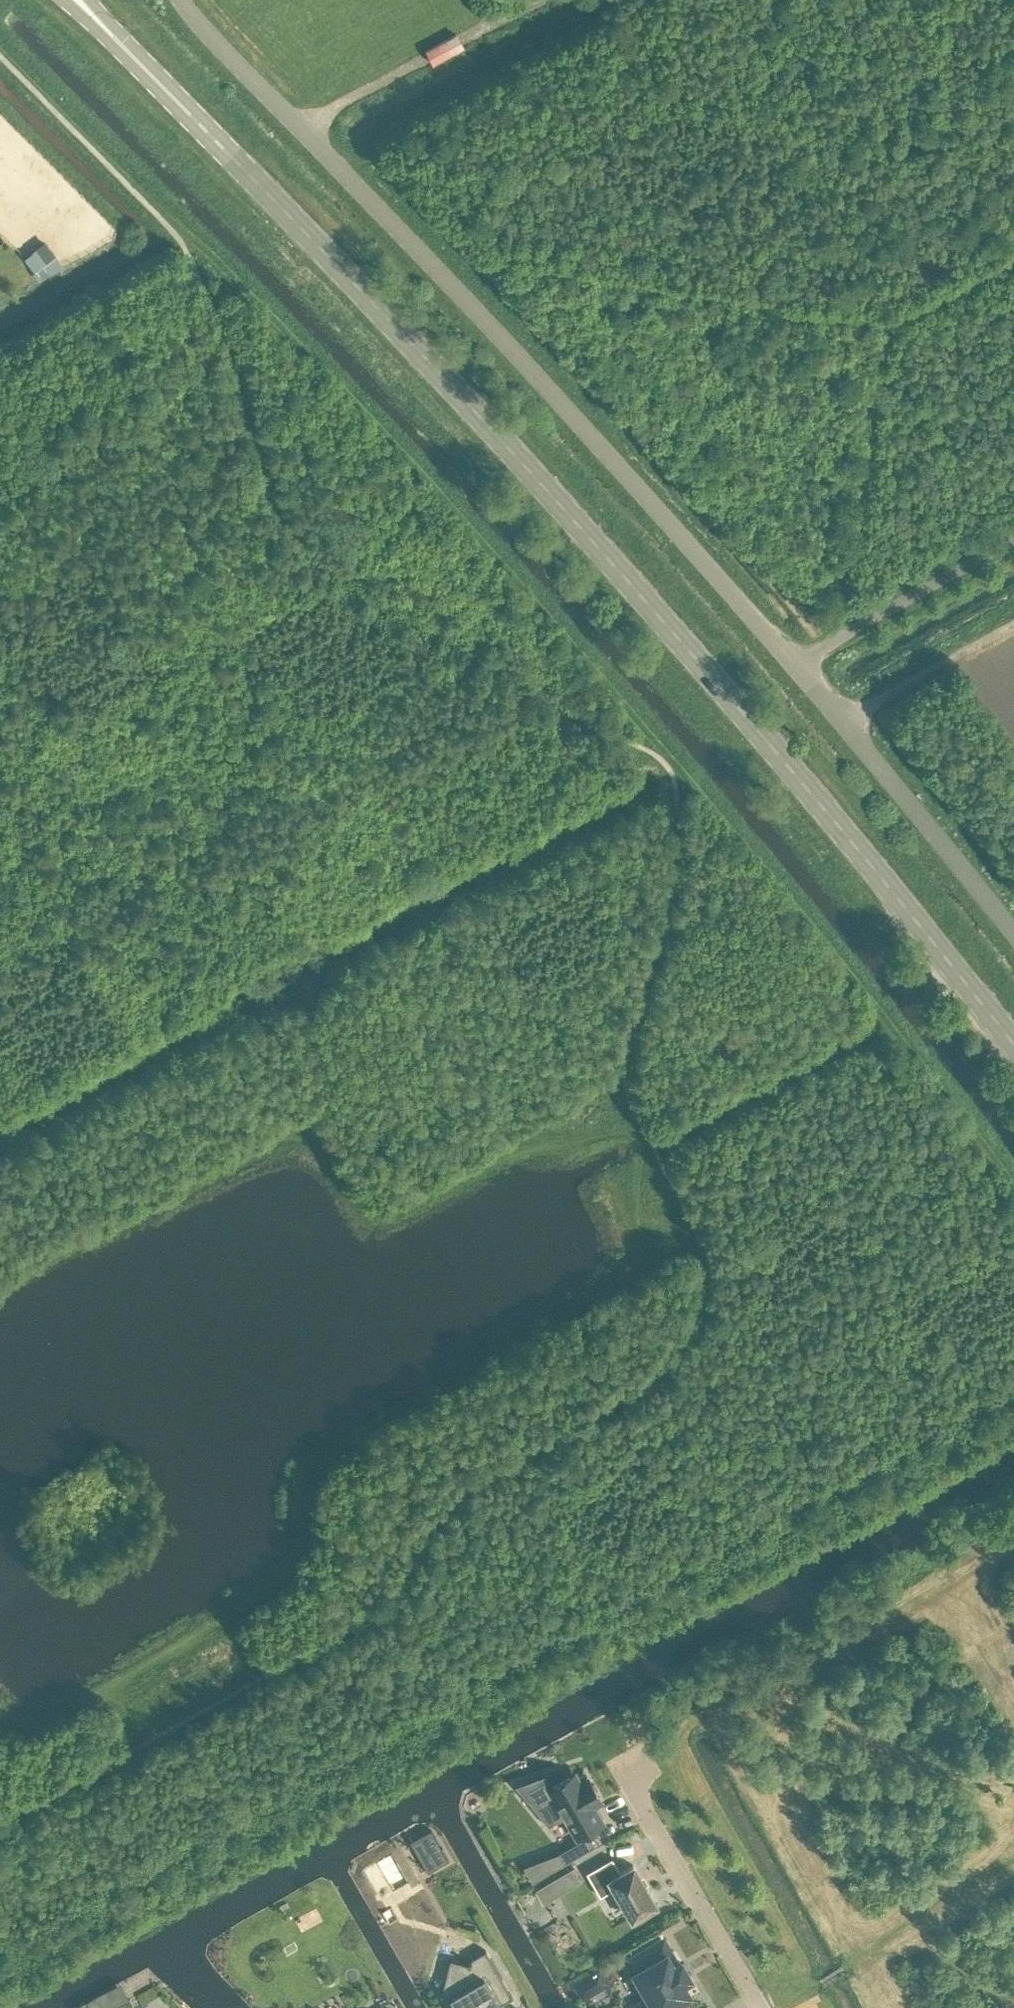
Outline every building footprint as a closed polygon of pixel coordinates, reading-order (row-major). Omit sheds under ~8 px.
[(25,257),(40,277),(60,263),(45,243),(25,257)] [(545,1779),(530,1787),(550,1822),(548,1823),(549,1824),(564,1815),(576,1836),(602,1820),(596,1809),(603,1804),(587,1776),(579,1781),(574,1772),(550,1787),(545,1779)] [(588,1833),(557,1852),(563,1862),(595,1844),(588,1833)] [(631,1917),(656,1902),(633,1863),(620,1871),(612,1856),(586,1871),(600,1895),(614,1886),(631,1917)] [(573,1866),(548,1880),(556,1894),(581,1880),(573,1866)] [(631,2007),(662,2007),(677,1999),(689,1992),(682,1981),(690,1976),(687,1971),(685,1972),(682,1967),(684,1966),(681,1961),(673,1965),(667,1954),(669,1953),(667,1951),(666,1951),(661,1943),(662,1942),(661,1940),(631,1957),(638,1969),(635,1971),(650,1997),(631,2007)] [(484,1987),(502,1977),(485,1948),(471,1957),(470,1960),(468,1959),(467,1962),(450,1957),(440,1994),(442,1994),(442,1992),(449,1994),(452,1999),(449,2007),(450,2007),(496,2007),(484,1987)] [(584,1992),(604,1981),(596,1967),(576,1978),(584,1992)] [(662,2007),(682,2007),(677,1999),(662,2007)]
